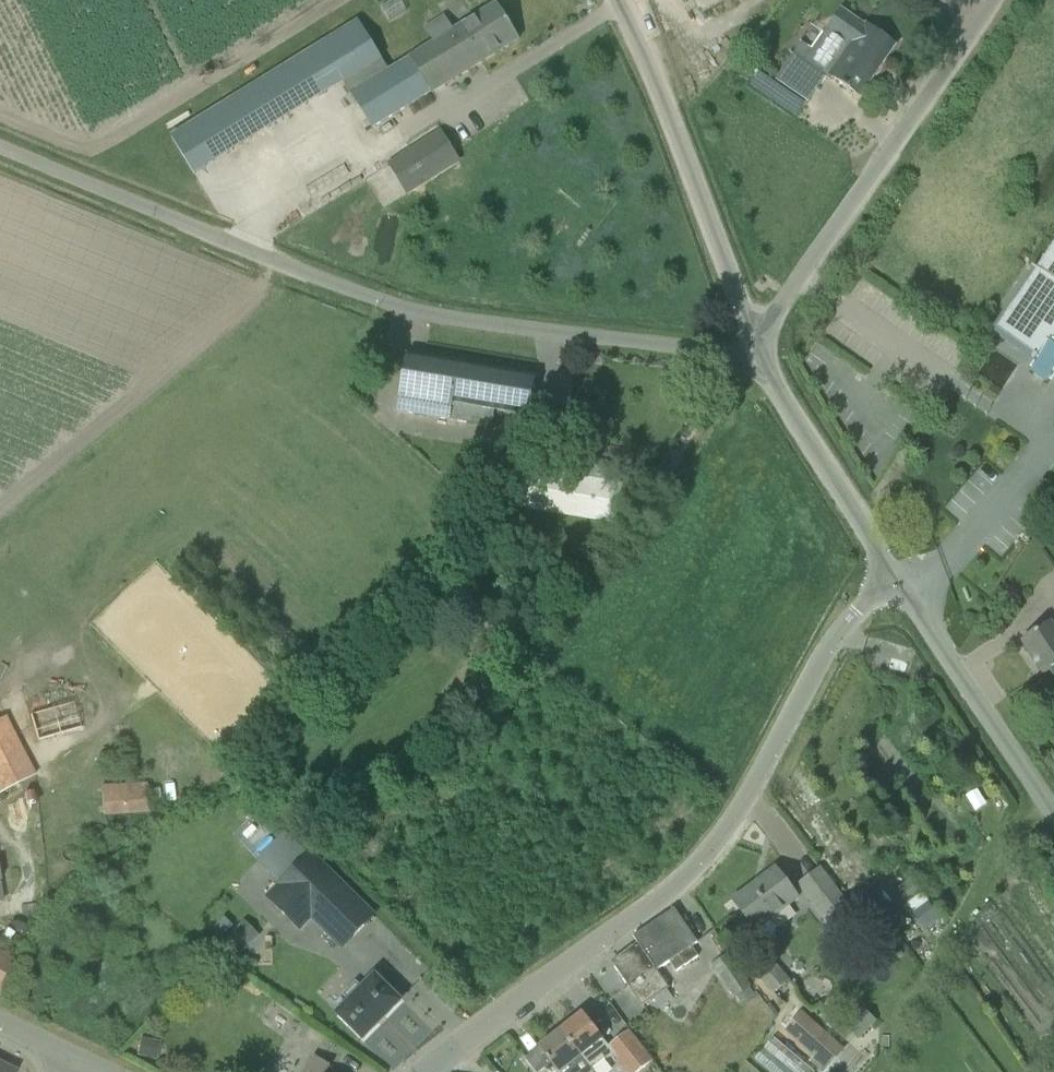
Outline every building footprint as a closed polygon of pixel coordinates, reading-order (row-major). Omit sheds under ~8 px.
[(700,14),(727,0),(692,0),(700,14)] [(432,93),(518,39),(497,6),(456,31),(447,17),(429,28),(438,43),(411,59),(432,93)] [(841,11),(830,27),(829,27),(804,62),(794,54),(786,66),(776,80),(808,102),(826,78),(831,81),(833,78),(844,85),(843,86),(848,90),(849,88),(859,96),(875,74),(870,71),(876,62),(880,65),(894,45),(867,26),(866,28),(841,11)] [(390,72),(359,22),(321,46),(344,83),(373,130),(432,93),(411,59),(390,72)] [(745,61),(735,54),(724,70),(734,78),(745,61)] [(442,133),(390,165),(407,193),(459,161),(442,133)] [(1053,284),(1053,246),(1037,272),(1053,284)] [(1037,272),(1032,270),(1031,271),(1036,274),(997,332),(1034,358),(1032,362),(1035,364),(1038,360),(1053,371),(1053,284),(1037,272)] [(530,416),(536,379),(407,356),(398,412),(492,428),(495,410),(530,416)] [(897,456),(905,469),(914,463),(906,450),(897,456)] [(625,485),(521,468),(515,507),(619,524),(625,485)] [(1022,643),(1044,675),(1053,668),(1053,629),(1051,624),(1022,643)] [(81,731),(73,703),(31,714),(39,743),(81,731)] [(6,718),(0,721),(0,795),(36,777),(6,718)] [(104,817),(150,815),(149,784),(103,785),(104,817)] [(277,885),(283,891),(272,902),(299,930),(312,917),(343,948),(374,917),(315,859),(309,853),(277,885)] [(798,898),(776,869),(733,902),(755,931),(764,943),(775,934),(776,928),(770,920),(798,898)] [(845,907),(847,905),(820,869),(799,886),(826,921),(845,907)] [(907,905),(922,894),(911,879),(894,892),(905,907),(907,905)] [(941,919),(929,902),(914,914),(913,914),(925,931),(941,919)] [(698,944),(675,910),(633,937),(639,945),(612,963),(642,1007),(654,999),(661,1008),(675,999),(667,990),(669,988),(657,971),(670,963),(676,973),(685,966),(699,957),(692,947),(698,944)] [(244,953),(229,937),(220,946),(235,961),(244,953)] [(12,965),(13,962),(0,954),(0,986),(12,965)] [(735,998),(750,988),(728,956),(713,966),(735,998)] [(765,986),(773,995),(790,981),(782,972),(765,986)] [(352,1002),(339,1015),(363,1039),(400,1002),(375,978),(362,991),(356,984),(345,995),(352,1002)] [(782,1023),(787,1027),(788,1029),(784,1034),(795,1044),(793,1045),(812,1061),(824,1048),(832,1039),(795,1007),(782,1023)] [(561,1031),(592,1070),(604,1061),(616,1058),(627,1071),(639,1071),(653,1062),(653,1061),(630,1032),(610,1048),(583,1014),(561,1031)] [(592,1070),(561,1031),(539,1049),(557,1071),(593,1071),(592,1070)] [(151,1060),(155,1041),(141,1038),(137,1057),(151,1060)] [(331,1067),(314,1056),(304,1071),(327,1071),(331,1067)] [(16,1071),(0,1064),(0,1071),(16,1071)]
